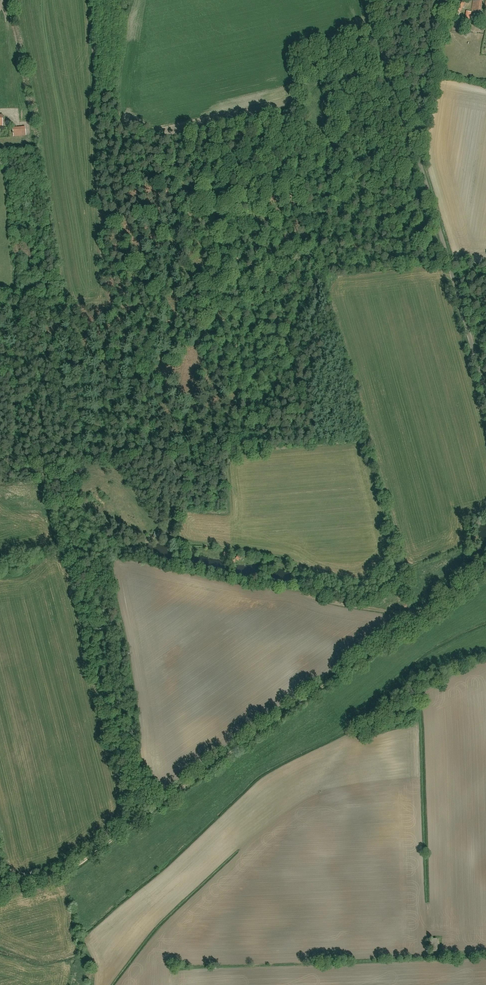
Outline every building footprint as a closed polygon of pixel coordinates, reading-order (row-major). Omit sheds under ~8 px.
[(479,16),(481,0),(472,0),(470,14),(479,16)] [(13,127),(14,138),(26,137),(25,126),(13,127)] [(438,952),(438,939),(430,939),(430,952),(438,952)]
